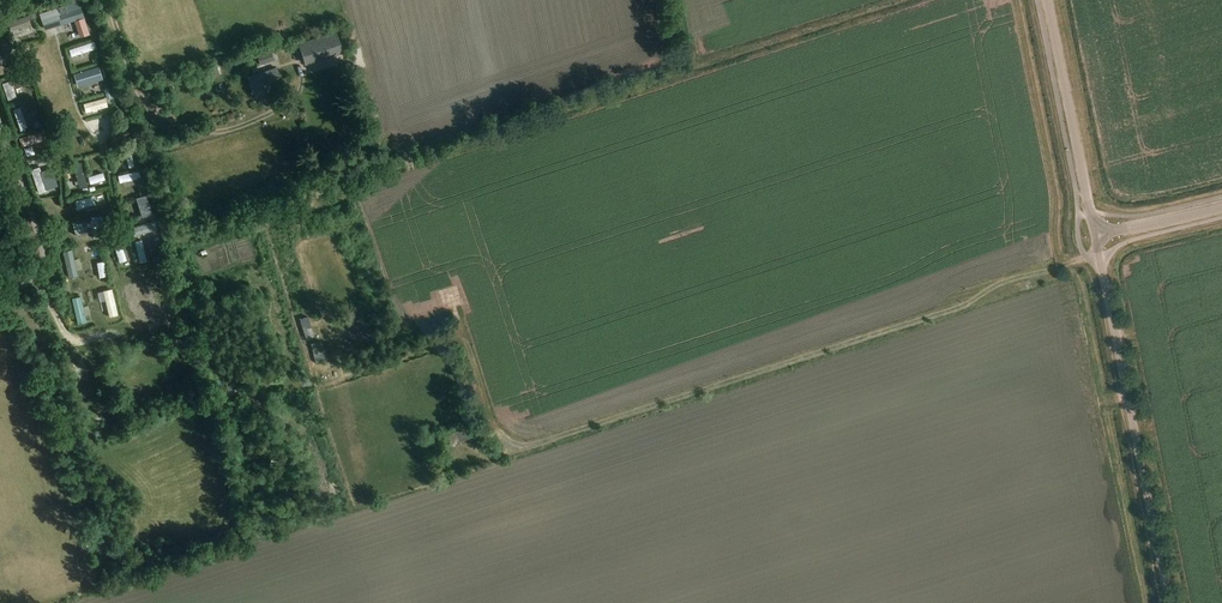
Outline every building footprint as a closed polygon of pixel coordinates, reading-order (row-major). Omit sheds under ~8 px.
[(83,16),(78,0),(64,0),(66,5),(40,14),(45,29),(83,16)] [(46,4),(48,9),(63,4),(61,0),(57,0),(46,4)] [(8,23),(11,31),(31,24),(28,16),(8,23)] [(298,44),(305,66),(343,53),(336,32),(298,44)] [(70,61),(95,52),(92,44),(67,53),(70,61)] [(257,56),(260,66),(274,61),(271,51),(257,56)] [(213,79),(221,76),(218,68),(210,70),(213,79)] [(276,68),(248,77),(255,97),(265,94),(261,83),(280,77),(276,68)] [(6,105),(15,102),(9,84),(0,87),(6,105)] [(110,88),(104,89),(107,99),(113,97),(110,88)] [(84,118),(107,111),(104,101),(81,107),(84,118)] [(126,172),(132,171),(130,155),(124,156),(126,172)] [(72,168),(77,198),(87,196),(81,166),(72,168)] [(121,178),(122,186),(139,184),(138,175),(121,178)] [(136,198),(142,218),(153,215),(147,195),(136,198)] [(76,215),(94,209),(90,199),(73,206),(76,215)] [(48,223),(55,221),(49,206),(42,209),(48,223)] [(90,217),(94,238),(103,237),(101,227),(103,226),(101,215),(90,217)] [(73,224),(75,235),(93,231),(90,220),(73,224)] [(140,244),(133,246),(139,268),(146,266),(140,244)] [(66,281),(74,279),(69,257),(60,259),(66,281)] [(95,267),(95,283),(103,283),(102,267),(95,267)] [(308,317),(299,320),(306,339),(314,336),(308,317)] [(326,359),(321,341),(311,344),(316,362),(326,359)] [(227,391),(236,389),(234,379),(225,382),(227,391)]
